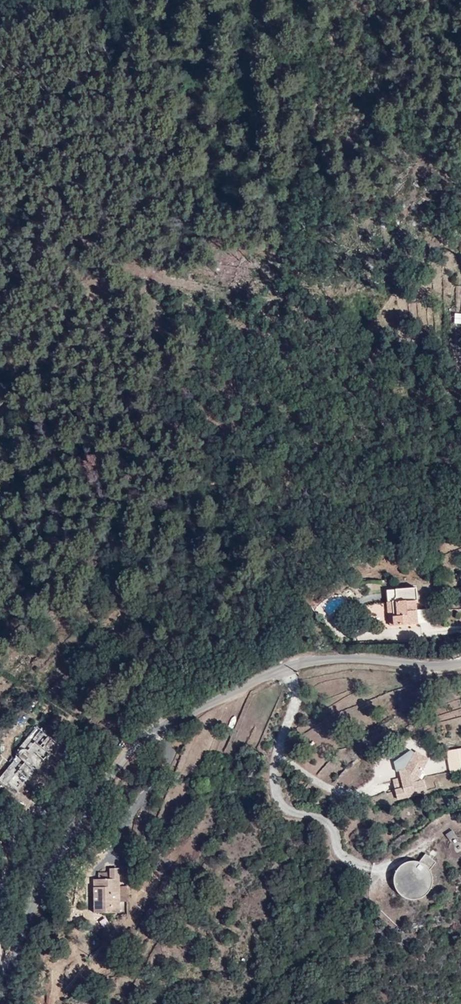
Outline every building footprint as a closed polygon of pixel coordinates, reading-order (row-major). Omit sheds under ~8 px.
[(417,597),(416,584),(396,586),(388,587),(388,598),(391,623),(419,621),(418,607),(417,597)] [(59,726),(39,711),(20,734),(17,743),(2,760),(20,774),(59,726)] [(408,766),(423,768),(426,757),(413,751),(408,766)] [(418,779),(423,768),(408,766),(405,772),(405,780),(402,781),(393,783),(397,804),(428,797),(426,786),(420,787),(418,779)] [(424,855),(420,861),(429,867),(433,860),(424,855)] [(398,897),(429,897),(429,864),(397,864),(398,897)] [(118,913),(119,903),(119,888),(119,869),(111,869),(110,873),(99,873),(99,879),(94,879),(93,913),(118,913)]
